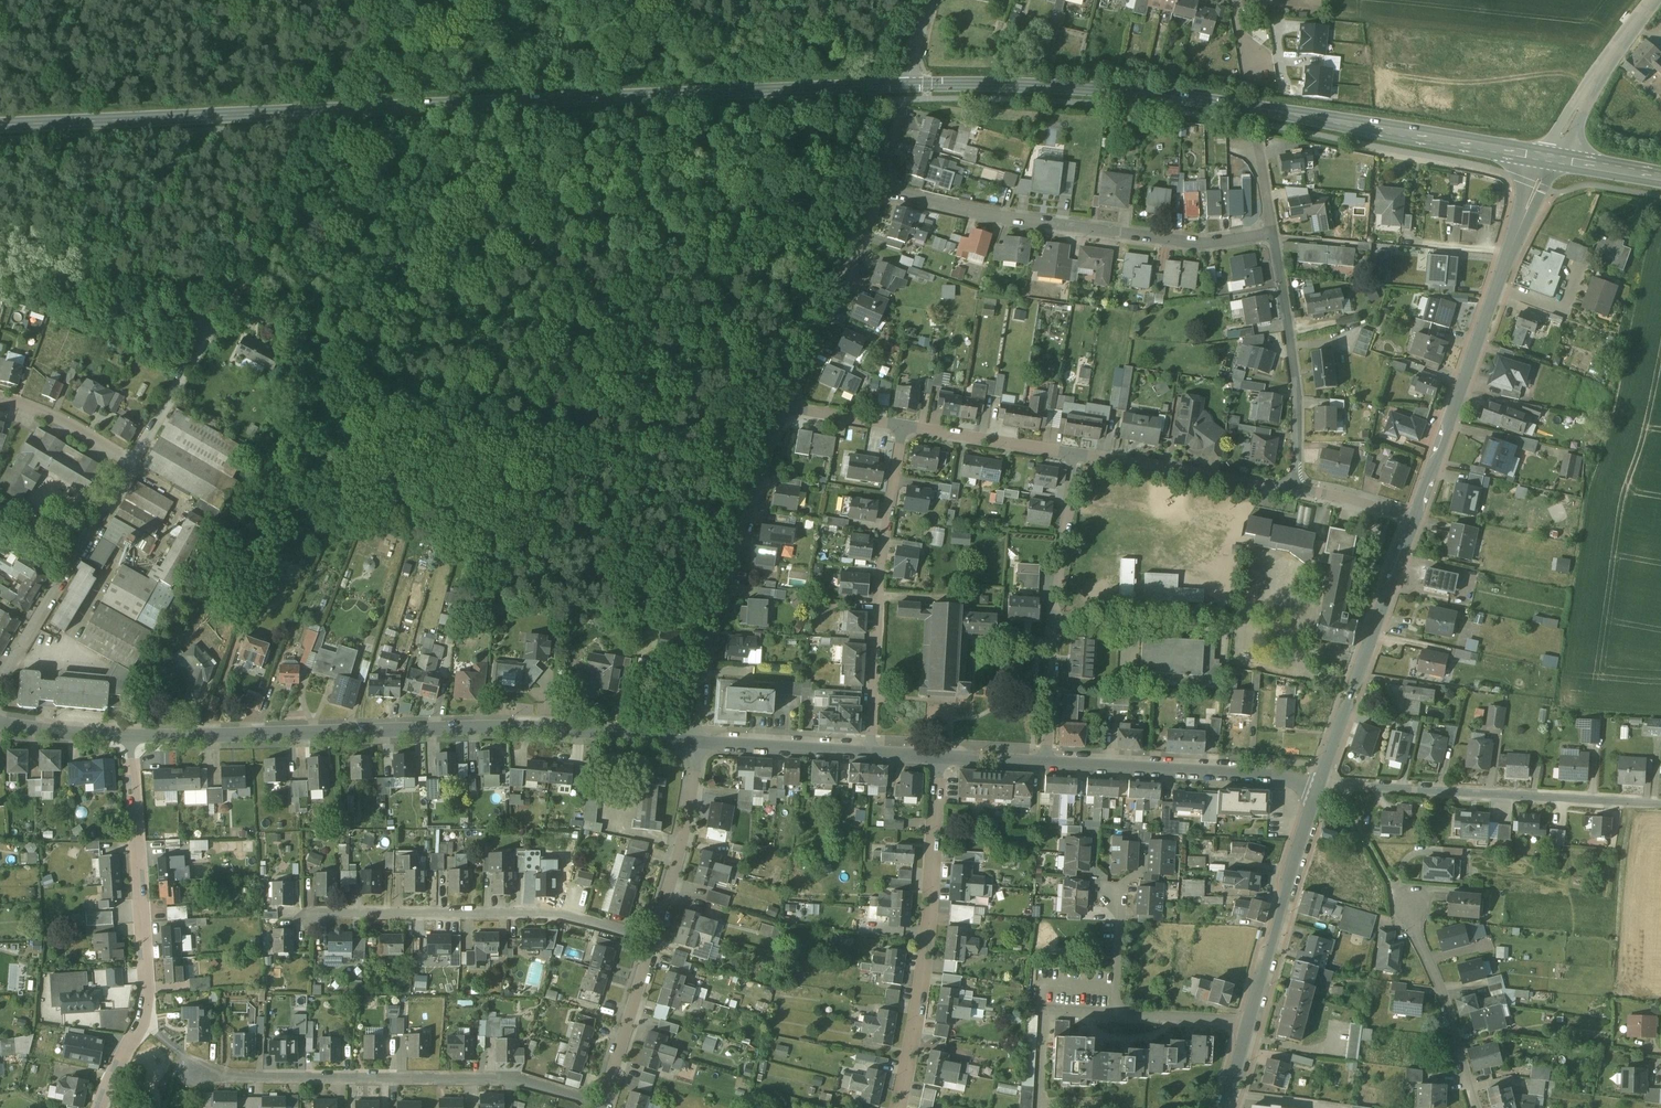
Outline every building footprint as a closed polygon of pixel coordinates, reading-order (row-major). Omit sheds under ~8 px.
[(1127,3),(1126,3),(1124,11),(1133,13),(1136,0),(1128,0),(1127,3)] [(1133,13),(1139,14),(1143,0),(1136,0),(1133,13)] [(1139,14),(1146,16),(1148,6),(1149,0),(1143,0),(1139,14)] [(1148,6),(1160,9),(1163,0),(1149,0),(1148,6)] [(1160,9),(1173,12),(1176,0),(1163,0),(1160,9)] [(1173,12),(1172,13),(1194,19),(1196,9),(1199,0),(1198,0),(1176,0),(1173,12)] [(1224,9),(1216,7),(1215,13),(1216,14),(1214,20),(1220,22),(1224,9)] [(1215,13),(1196,9),(1194,19),(1191,31),(1200,33),(1200,32),(1210,34),(1214,20),(1216,14),(1215,13)] [(1300,39),(1326,42),(1327,27),(1301,25),(1300,39)] [(1324,56),(1326,42),(1300,39),(1298,54),(1324,56)] [(1623,67),(1643,83),(1654,69),(1660,61),(1658,59),(1660,56),(1660,52),(1646,40),(1623,67)] [(1304,81),(1331,84),(1332,70),(1306,67),(1304,81)] [(1329,98),(1331,84),(1304,81),(1303,96),(1329,98)] [(940,122),(923,117),(918,132),(936,137),(938,131),(940,122)] [(981,128),(960,122),(957,133),(954,142),(966,146),(968,140),(972,141),(974,136),(978,137),(981,128)] [(957,133),(947,130),(946,134),(938,131),(936,137),(954,142),(957,133)] [(936,137),(918,132),(914,146),(932,151),(935,143),(936,137)] [(954,142),(936,137),(935,143),(943,146),(942,149),(952,152),(954,142)] [(966,146),(954,142),(952,152),(964,155),(962,160),(974,163),(978,149),(966,146)] [(932,151),(914,146),(910,160),(946,170),(947,169),(949,169),(948,171),(953,172),(955,167),(956,164),(939,159),(938,161),(932,159),(930,160),(932,151)] [(1329,148),(1313,146),(1314,156),(1329,157),(1329,148)] [(1038,161),(1061,164),(1061,162),(1062,154),(1040,151),(1038,161)] [(1310,152),(1280,157),(1282,170),(1290,169),(1291,172),(1303,170),(1302,163),(1311,162),(1310,152)] [(946,170),(910,160),(906,175),(924,180),(927,172),(928,173),(934,175),(932,182),(943,184),(946,170)] [(1038,161),(1034,161),(1031,181),(1030,192),(1058,196),(1060,181),(1063,165),(1061,164),(1038,161)] [(1061,162),(1061,164),(1063,165),(1060,181),(1073,183),(1076,164),(1061,162)] [(962,168),(955,167),(953,172),(953,173),(960,175),(962,168)] [(970,171),(962,168),(960,175),(968,178),(970,171)] [(960,175),(953,173),(953,172),(950,182),(957,185),(960,175)] [(1018,176),(1007,173),(1003,185),(1014,188),(1018,176)] [(1138,174),(1131,173),(1131,177),(1129,187),(1136,188),(1138,174)] [(1131,177),(1114,175),(1112,184),(1102,183),(1099,205),(1114,207),(1115,203),(1127,205),(1129,187),(1131,177)] [(1178,176),(1170,175),(1169,188),(1177,189),(1178,176)] [(1220,193),(1206,193),(1206,205),(1206,214),(1222,213),(1221,206),(1228,206),(1228,193),(1227,176),(1219,177),(1220,193)] [(1242,192),(1228,193),(1228,206),(1228,213),(1244,213),(1243,205),(1251,205),(1251,179),(1242,179),(1242,192)] [(1030,192),(1031,181),(1020,180),(1014,195),(1029,197),(1030,192)] [(1197,195),(1184,195),(1184,216),(1199,216),(1199,206),(1206,205),(1206,193),(1205,180),(1197,180),(1197,195)] [(997,195),(1004,196),(1006,187),(999,185),(997,195)] [(1170,192),(1149,189),(1148,192),(1147,192),(1146,205),(1147,205),(1146,211),(1166,213),(1166,208),(1168,208),(1170,192)] [(1306,190),(1290,189),(1291,199),(1307,197),(1306,190)] [(1404,191),(1379,189),(1377,213),(1384,214),(1384,224),(1401,225),(1404,191)] [(1356,194),(1344,193),(1343,205),(1364,206),(1364,199),(1355,198),(1356,194)] [(1291,199),(1288,200),(1291,218),(1311,214),(1311,213),(1316,212),(1320,232),(1332,230),(1327,199),(1309,202),(1308,196),(1307,197),(1291,199)] [(1434,196),(1427,196),(1426,211),(1432,211),(1433,201),(1434,196)] [(1433,201),(1432,211),(1431,218),(1447,220),(1447,219),(1448,206),(1449,202),(1433,201)] [(1251,205),(1243,205),(1244,213),(1244,217),(1251,217),(1251,205)] [(1479,207),(1464,205),(1463,208),(1464,208),(1463,212),(1462,225),(1461,230),(1477,231),(1477,224),(1478,213),(1479,207)] [(1448,206),(1447,219),(1447,220),(1446,224),(1462,225),(1463,212),(1464,208),(1463,208),(1448,206)] [(1492,208),(1479,207),(1478,213),(1477,224),(1491,226),(1492,208)] [(915,213),(896,208),(892,223),(910,229),(912,223),(915,213)] [(934,218),(922,214),(919,223),(930,227),(931,227),(934,218)] [(1411,230),(1413,216),(1405,215),(1403,229),(1411,230)] [(910,229),(892,223),(887,238),(903,242),(906,243),(908,234),(910,229)] [(919,223),(917,223),(917,225),(912,223),(910,229),(931,235),(932,233),(928,232),(930,227),(919,223)] [(931,235),(910,229),(908,234),(913,236),(913,238),(925,242),(927,237),(930,237),(931,235)] [(979,234),(971,231),(969,240),(966,252),(968,252),(984,257),(991,236),(979,233),(979,234)] [(1617,235),(1607,232),(1605,239),(1603,238),(1597,252),(1615,259),(1613,266),(1623,270),(1630,251),(1622,247),(1623,243),(1615,239),(1617,235)] [(943,250),(946,239),(934,236),(930,247),(943,250)] [(903,242),(889,238),(887,246),(901,250),(903,242)] [(961,238),(956,257),(966,260),(968,252),(966,252),(969,240),(961,238)] [(1030,241),(1006,238),(1005,246),(1004,257),(1018,259),(1017,262),(1027,263),(1030,241)] [(946,241),(945,249),(954,250),(955,242),(946,241)] [(1372,243),(1358,242),(1358,250),(1371,251),(1372,243)] [(1068,246),(1049,243),(1043,258),(1038,272),(1038,273),(1063,276),(1064,276),(1066,259),(1068,246)] [(1327,246),(1299,244),(1297,262),(1325,264),(1327,246)] [(1581,248),(1569,244),(1564,257),(1577,261),(1581,248)] [(1005,246),(998,245),(996,259),(1003,260),(1004,257),(1005,246)] [(1355,249),(1327,246),(1325,264),(1353,267),(1355,249)] [(1112,252),(1081,247),(1079,260),(1078,267),(1079,267),(1097,269),(1095,284),(1107,285),(1112,252)] [(1581,248),(1577,261),(1583,263),(1588,250),(1581,248)] [(1377,267),(1387,267),(1388,250),(1378,249),(1377,267)] [(1588,250),(1583,263),(1592,267),(1597,254),(1588,250)] [(1147,256),(1126,253),(1123,275),(1132,276),(1131,278),(1133,279),(1132,287),(1148,289),(1151,267),(1145,266),(1147,256)] [(1542,273),(1538,283),(1534,281),(1531,289),(1530,289),(1552,298),(1559,278),(1557,277),(1564,258),(1552,254),(1551,256),(1544,254),(1542,260),(1535,258),(1531,269),(1542,273)] [(914,255),(913,258),(900,255),(898,262),(921,267),(924,257),(914,255)] [(1254,255),(1231,258),(1235,280),(1246,278),(1247,285),(1262,283),(1259,269),(1256,269),(1254,255)] [(1456,259),(1428,256),(1428,257),(1433,258),(1432,267),(1429,267),(1428,283),(1440,284),(1454,286),(1456,259)] [(1043,258),(1036,257),(1031,271),(1038,272),(1043,258)] [(1073,260),(1066,259),(1064,276),(1063,276),(1062,280),(1070,281),(1073,260)] [(1079,260),(1073,260),(1070,281),(1077,282),(1079,267),(1078,267),(1079,260)] [(1179,263),(1166,261),(1164,274),(1163,286),(1177,287),(1178,281),(1195,283),(1198,263),(1179,261),(1179,263)] [(896,269),(881,262),(873,282),(888,288),(893,276),(896,269)] [(954,265),(951,276),(961,279),(965,268),(954,265)] [(1216,266),(1207,268),(1210,284),(1218,282),(1216,266)] [(930,274),(910,267),(908,273),(928,280),(930,274)] [(905,272),(896,269),(893,276),(902,280),(905,272)] [(1164,274),(1158,274),(1155,295),(1156,295),(1156,293),(1162,294),(1162,295),(1163,286),(1164,274)] [(1235,282),(1227,283),(1228,292),(1242,289),(1242,286),(1247,285),(1246,278),(1235,280),(1235,282)] [(1618,287),(1594,278),(1590,288),(1592,289),(1585,308),(1583,307),(1583,308),(1607,317),(1612,304),(1610,303),(1616,288),(1617,288),(1618,287)] [(954,298),(954,285),(940,284),(940,297),(954,298)] [(1454,286),(1440,284),(1439,292),(1453,293),(1454,286)] [(1304,296),(1314,294),(1313,287),(1303,288),(1304,296)] [(891,294),(880,289),(877,297),(887,301),(891,294)] [(1323,293),(1326,312),(1343,309),(1340,290),(1323,293)] [(1326,312),(1323,293),(1314,294),(1304,296),(1307,315),(1312,315),(1313,319),(1323,317),(1322,313),(1326,312)] [(1155,295),(1148,294),(1146,308),(1154,309),(1155,295)] [(1266,295),(1243,299),(1247,324),(1270,320),(1266,295)] [(874,303),(860,297),(852,317),(875,327),(879,318),(880,318),(885,308),(874,303)] [(887,301),(877,297),(874,303),(885,308),(887,301)] [(1441,301),(1429,298),(1423,320),(1423,321),(1432,323),(1449,328),(1456,304),(1442,300),(1441,301)] [(1389,310),(1383,308),(1381,316),(1387,317),(1389,310)] [(1540,319),(1522,312),(1517,325),(1511,343),(1521,347),(1527,329),(1535,332),(1540,319)] [(1563,318),(1551,313),(1549,320),(1561,324),(1563,318)] [(1387,317),(1381,316),(1375,332),(1381,334),(1387,317)] [(1423,320),(1416,318),(1414,325),(1430,330),(1432,323),(1423,321),(1423,320)] [(1430,330),(1414,325),(1412,332),(1421,335),(1421,334),(1428,337),(1430,330)] [(1253,327),(1239,329),(1240,337),(1245,337),(1254,335),(1253,327)] [(866,340),(846,331),(838,349),(856,357),(857,357),(861,349),(862,349),(866,340)] [(1372,336),(1360,332),(1354,349),(1366,353),(1372,336)] [(1254,335),(1245,337),(1242,344),(1251,347),(1252,347),(1261,350),(1264,339),(1264,334),(1254,335)] [(1428,337),(1421,334),(1421,335),(1414,356),(1428,361),(1440,365),(1448,343),(1432,337),(1432,338),(1428,337)] [(900,345),(889,340),(887,346),(898,351),(900,345)] [(279,358),(252,343),(243,359),(270,374),(279,358)] [(1261,350),(1252,347),(1251,347),(1246,365),(1267,372),(1273,354),(1261,350)] [(838,349),(836,348),(832,357),(852,366),(856,357),(838,349)] [(1333,350),(1312,353),(1317,390),(1337,387),(1333,350)] [(1533,366),(1513,360),(1499,356),(1490,384),(1504,388),(1516,391),(1518,383),(1527,385),(1533,366)] [(852,366),(832,357),(828,366),(850,375),(854,367),(852,366)] [(1407,365),(1394,361),(1391,370),(1405,374),(1407,365)] [(1440,365),(1428,361),(1426,367),(1438,371),(1440,365)] [(23,367),(6,362),(5,365),(1,381),(18,386),(23,367)] [(850,375),(828,366),(820,384),(836,391),(837,389),(853,396),(861,380),(850,375)] [(1121,387),(1117,410),(1126,411),(1133,367),(1124,366),(1121,387)] [(1089,377),(1090,368),(1079,367),(1078,376),(1089,377)] [(77,371),(70,368),(64,382),(71,385),(77,371)] [(1243,372),(1232,370),(1231,378),(1234,378),(1241,380),(1243,372)] [(944,374),(935,372),(934,380),(933,386),(941,387),(944,374)] [(1438,378),(1422,372),(1420,379),(1414,377),(1411,385),(1417,387),(1416,390),(1436,397),(1441,383),(1437,381),(1438,378)] [(996,382),(994,396),(1002,397),(1005,379),(997,378),(996,382)] [(1241,380),(1234,378),(1232,387),(1240,388),(1241,380)] [(63,385),(49,379),(42,395),(56,401),(58,395),(59,395),(60,392),(63,385)] [(876,403),(888,405),(891,381),(880,379),(876,403)] [(934,380),(927,379),(924,393),(932,394),(933,386),(934,380)] [(112,394),(86,380),(73,406),(91,415),(97,403),(105,407),(112,394)] [(996,382),(988,380),(987,386),(985,394),(994,396),(996,382)] [(1266,384),(1241,380),(1240,388),(1264,392),(1266,384)] [(1158,394),(1168,390),(1164,381),(1155,385),(1158,394)] [(906,387),(903,386),(903,388),(901,388),(898,408),(908,410),(907,412),(916,413),(919,391),(915,390),(915,385),(907,384),(906,387)] [(987,386),(973,384),(971,395),(971,397),(985,400),(985,394),(987,386)] [(1113,386),(1109,409),(1117,410),(1121,387),(1113,386)] [(144,388),(137,399),(144,404),(152,392),(144,388)] [(1058,390),(1050,389),(1046,409),(1054,410),(1057,395),(1058,390)] [(953,395),(940,392),(938,406),(943,407),(942,415),(958,418),(962,398),(953,397),(953,395)] [(123,397),(116,393),(107,410),(114,414),(123,397)] [(1282,397),(1260,393),(1256,418),(1278,421),(1282,397)] [(1074,398),(1057,395),(1054,410),(1054,411),(1062,412),(1063,402),(1073,404),(1074,398)] [(971,397),(971,400),(962,398),(958,418),(975,421),(976,412),(982,413),(985,400),(971,397)] [(1202,400),(1183,397),(1181,409),(1179,410),(1178,417),(1180,419),(1179,424),(1177,423),(1174,443),(1185,444),(1190,442),(1193,446),(1198,446),(1202,443),(1207,448),(1206,452),(1221,455),(1224,434),(1210,424),(1200,413),(1202,400)] [(1045,400),(1031,398),(1030,409),(1023,408),(1020,428),(1037,431),(1038,427),(1044,428),(1046,412),(1044,411),(1045,400)] [(1344,400),(1330,399),(1330,408),(1335,408),(1335,409),(1344,409),(1344,400)] [(1073,404),(1063,402),(1062,412),(1061,415),(1083,418),(1086,406),(1073,404)] [(1506,409),(1488,403),(1483,419),(1500,426),(1506,409)] [(1543,408),(1526,404),(1522,413),(1529,416),(1536,419),(1536,417),(1540,416),(1543,408)] [(1023,408),(1000,405),(998,417),(1004,418),(1003,425),(1020,428),(1023,408)] [(1431,409),(1416,407),(1414,414),(1427,419),(1431,409)] [(1522,413),(1506,407),(1506,409),(1500,426),(1522,434),(1529,416),(1522,413)] [(1330,408),(1317,408),(1316,431),(1325,431),(1325,432),(1329,432),(1329,431),(1335,431),(1335,409),(1335,408),(1330,408)] [(243,448),(177,410),(161,438),(232,479),(245,457),(246,458),(247,456),(246,455),(248,451),(243,448)] [(1158,419),(1123,413),(1120,434),(1135,437),(1135,433),(1144,434),(1143,443),(1156,445),(1159,432),(1163,432),(1162,432),(1165,416),(1159,415),(1158,414),(1158,419)] [(1412,420),(1392,413),(1385,434),(1398,438),(1400,434),(1420,441),(1427,422),(1413,417),(1412,420)] [(1083,418),(1061,415),(1059,427),(1065,427),(1064,435),(1081,438),(1085,418),(1083,418)] [(125,419),(121,417),(111,433),(128,443),(139,425),(126,417),(125,419)] [(1107,422),(1085,418),(1081,438),(1098,441),(1099,433),(1105,434),(1107,422)] [(1239,424),(1229,422),(1226,436),(1237,438),(1238,432),(1239,424)] [(1255,426),(1239,424),(1238,432),(1254,435),(1255,426)] [(1271,429),(1255,426),(1254,435),(1269,437),(1271,429)] [(21,452),(20,453),(21,454),(12,469),(9,467),(0,482),(0,489),(20,501),(28,488),(32,491),(33,490),(40,478),(41,477),(35,473),(40,465),(87,493),(87,492),(97,475),(98,475),(97,474),(101,466),(101,465),(101,466),(85,456),(84,455),(84,456),(65,444),(64,443),(64,444),(48,434),(47,434),(38,428),(34,434),(32,433),(32,434),(21,452)] [(828,436),(800,432),(797,451),(809,454),(809,451),(825,454),(826,449),(828,436)] [(1269,437),(1254,435),(1250,460),(1272,463),(1276,439),(1269,437)] [(1523,438),(1508,435),(1505,443),(1516,447),(1520,449),(1523,438)] [(836,438),(828,436),(826,449),(834,451),(834,449),(836,438)] [(232,479),(161,438),(144,467),(200,499),(196,507),(216,519),(237,482),(232,479)] [(842,439),(836,438),(834,449),(841,450),(842,439)] [(1505,443),(1489,438),(1486,448),(1488,448),(1481,468),(1472,466),(1470,474),(1484,477),(1485,476),(1486,476),(1486,475),(1485,474),(1486,468),(1506,475),(1516,447),(1505,443)] [(1538,441),(1523,438),(1520,449),(1534,454),(1538,441)] [(930,450),(915,447),(911,467),(936,471),(940,450),(930,449),(930,450)] [(1354,450),(1342,447),(1340,454),(1340,455),(1352,458),(1354,450)] [(1340,454),(1324,449),(1319,469),(1337,474),(1337,472),(1348,475),(1352,458),(1340,455),(1340,454)] [(1578,457),(1566,455),(1561,475),(1573,478),(1578,457)] [(878,460),(852,456),(849,478),(881,483),(884,465),(878,464),(878,460)] [(983,459),(966,456),(962,476),(980,479),(983,459)] [(1002,462),(983,459),(980,479),(999,482),(1002,462)] [(1375,464),(1367,461),(1364,475),(1370,478),(1375,464)] [(1409,468),(1388,461),(1381,482),(1402,489),(1409,468)] [(1059,469),(1038,466),(1035,484),(1055,487),(1056,479),(1058,480),(1059,469)] [(1484,477),(1470,474),(1467,488),(1482,491),(1484,477)] [(802,481),(782,478),(781,487),(799,490),(800,490),(802,481)] [(173,503),(135,481),(124,501),(162,523),(173,503)] [(960,485),(952,483),(951,493),(950,499),(957,501),(960,485)] [(952,486),(939,484),(938,491),(951,493),(952,486)] [(1518,484),(1514,495),(1524,498),(1527,488),(1518,484)] [(781,487),(777,486),(774,504),(797,507),(799,490),(781,487)] [(1467,488),(1459,486),(1454,512),(1471,515),(1474,501),(1480,502),(1482,491),(1467,488)] [(931,491),(908,487),(904,509),(928,513),(931,491)] [(1018,492),(1005,490),(1004,492),(1004,497),(1017,500),(1018,492)] [(1004,492),(997,491),(995,504),(1002,505),(1004,497),(1004,492)] [(877,502),(843,498),(840,516),(849,517),(849,519),(872,522),(873,513),(876,513),(877,502)] [(1053,503),(1031,500),(1027,521),(1049,525),(1053,503)] [(162,523),(124,501),(102,538),(117,547),(129,554),(133,546),(145,553),(162,523)] [(1306,528),(1311,508),(1299,505),(1294,525),(1306,528)] [(954,512),(949,511),(947,521),(947,525),(958,526),(958,522),(952,521),(954,512)] [(157,566),(150,577),(151,578),(150,580),(123,565),(117,575),(115,575),(114,576),(116,577),(101,604),(153,633),(175,594),(171,592),(172,590),(171,589),(171,587),(190,554),(209,520),(203,516),(201,519),(190,513),(183,526),(184,527),(167,559),(168,559),(163,569),(157,566)] [(848,520),(827,517),(826,525),(847,527),(848,520)] [(1316,535),(1273,526),(1273,527),(1269,526),(1270,522),(1248,517),(1245,534),(1249,535),(1255,536),(1253,546),(1276,550),(1276,549),(1290,552),(1290,553),(1305,564),(1308,560),(1311,560),(1315,540),(1316,535)] [(783,526),(770,524),(770,528),(762,527),(761,538),(764,539),(763,548),(754,547),(752,566),(773,569),(777,544),(792,546),(794,531),(783,530),(783,526)] [(1479,532),(1454,527),(1447,557),(1472,563),(1475,550),(1472,550),(1474,542),(1476,542),(1479,532)] [(1359,533),(1331,528),(1326,554),(1332,555),(1330,564),(1333,565),(1323,615),(1321,614),(1315,647),(1335,652),(1337,642),(1352,645),(1358,621),(1349,619),(1349,615),(1345,614),(1354,568),(1361,569),(1363,560),(1354,558),(1359,533)] [(1382,550),(1386,531),(1375,529),(1371,548),(1382,550)] [(944,534),(933,532),(931,546),(942,548),(944,534)] [(971,535),(952,534),(952,543),(970,544),(971,535)] [(866,537),(851,535),(848,557),(869,560),(871,541),(865,540),(866,537)] [(117,547),(102,538),(88,562),(94,566),(103,571),(117,547)] [(916,544),(903,541),(902,549),(915,551),(916,544)] [(1241,546),(1232,545),(1231,554),(1240,555),(1241,546)] [(902,549),(899,548),(898,553),(897,553),(895,562),(897,562),(894,577),(908,579),(909,570),(914,571),(917,551),(902,549)] [(190,554),(171,587),(179,592),(197,558),(190,554)] [(34,566),(18,556),(11,568),(20,574),(27,578),(42,587),(47,578),(33,569),(34,566)] [(1556,556),(1554,570),(1568,572),(1570,558),(1556,556)] [(373,569),(373,559),(363,559),(363,569),(373,569)] [(69,593),(50,624),(65,633),(96,580),(93,578),(94,577),(93,576),(95,572),(92,570),(94,566),(88,562),(84,560),(77,570),(80,572),(68,592),(69,593)] [(0,562),(0,569),(17,579),(20,574),(11,568),(0,562)] [(824,567),(816,566),(815,573),(823,574),(824,567)] [(1459,575),(1428,568),(1424,586),(1439,590),(1455,594),(1459,575)] [(861,572),(855,572),(855,574),(848,573),(849,571),(842,571),(842,573),(841,573),(839,593),(866,596),(868,576),(862,575),(861,574),(861,572)] [(1040,574),(1027,573),(1027,581),(1023,581),(1023,588),(1039,589),(1040,574)] [(1178,575),(1145,573),(1143,600),(1203,603),(1203,600),(1204,589),(1177,588),(1178,575)] [(0,575),(0,587),(1,585),(7,589),(11,583),(5,580),(5,578),(0,575)] [(42,587),(27,578),(22,586),(37,595),(42,587)] [(766,580),(765,587),(775,588),(776,581),(766,580)] [(10,591),(7,589),(1,585),(0,587),(0,591),(3,593),(1,597),(26,612),(32,604),(16,595),(10,591)] [(17,588),(13,586),(10,591),(16,595),(19,591),(16,589),(17,588)] [(37,595),(22,586),(19,590),(19,591),(16,595),(32,604),(37,595)] [(774,590),(760,588),(759,597),(773,599),(774,590)] [(786,592),(774,590),(773,599),(785,600),(786,592)] [(1026,599),(1009,598),(1008,618),(1038,620),(1039,607),(1038,607),(1039,600),(1032,599),(1026,599)] [(768,600),(751,599),(751,606),(741,605),(740,622),(749,623),(749,624),(766,626),(768,600)] [(251,600),(244,614),(250,617),(257,603),(251,600)] [(920,605),(898,603),(898,616),(918,617),(918,620),(919,620),(919,619),(926,620),(926,611),(920,610),(920,605)] [(153,633),(101,604),(79,643),(118,665),(131,672),(153,633)] [(961,606),(933,604),(932,611),(926,611),(926,620),(922,682),(919,682),(919,695),(956,697),(956,698),(968,698),(968,686),(964,685),(967,634),(996,635),(997,616),(960,613),(961,606)] [(1456,616),(1433,611),(1429,629),(1438,631),(1437,634),(1451,637),(1456,616)] [(21,622),(5,613),(0,621),(16,630),(21,622)] [(864,614),(842,613),(842,620),(842,622),(845,622),(844,632),(862,633),(864,614)] [(1533,614),(1531,622),(1556,626),(1558,619),(1533,614)] [(0,621),(0,633),(10,639),(16,630),(0,621)] [(318,634),(309,630),(303,644),(306,649),(311,652),(316,639),(318,634)] [(455,634),(449,632),(447,643),(453,644),(455,634)] [(0,633),(0,644),(6,648),(10,640),(10,639),(0,633)] [(433,639),(418,635),(416,643),(423,645),(421,655),(429,657),(432,643),(433,639)] [(266,641),(252,636),(251,639),(246,637),(244,642),(241,642),(237,653),(240,654),(238,660),(246,663),(246,662),(254,665),(253,666),(262,668),(263,663),(266,664),(270,652),(268,651),(270,645),(265,643),(266,641)] [(546,637),(535,636),(535,642),(527,641),(526,659),(527,659),(536,665),(540,660),(546,661),(546,653),(549,653),(550,644),(545,643),(546,637)] [(1203,641),(1143,638),(1141,673),(1151,673),(1151,684),(1216,688),(1218,660),(1214,660),(1215,636),(1203,636),(1203,641)] [(1094,638),(1073,637),(1071,677),(1092,678),(1094,638)] [(1464,649),(1476,650),(1478,639),(1466,637),(1464,649)] [(756,639),(728,638),(727,654),(736,654),(736,656),(747,657),(747,650),(756,650),(756,639)] [(851,639),(830,638),(830,645),(844,646),(844,645),(850,646),(851,639)] [(324,642),(316,639),(311,652),(319,654),(319,652),(320,652),(324,642)] [(445,647),(432,643),(429,657),(438,659),(441,660),(445,647)] [(850,646),(844,645),(844,646),(843,663),(840,662),(840,665),(843,665),(863,666),(864,647),(850,646)] [(202,655),(195,646),(185,654),(183,655),(183,656),(194,670),(184,698),(195,701),(203,677),(208,679),(212,666),(208,661),(210,659),(205,653),(202,655)] [(357,653),(344,648),(341,658),(320,652),(319,652),(319,654),(313,673),(338,681),(339,677),(349,680),(357,653)] [(180,649),(171,656),(176,662),(183,656),(183,655),(185,654),(180,649)] [(1472,652),(1456,649),(1454,657),(1470,661),(1472,652)] [(391,654),(383,651),(379,665),(387,668),(391,654)] [(1447,657),(1424,652),(1420,669),(1443,675),(1447,657)] [(400,656),(391,654),(387,668),(395,670),(400,656)] [(429,657),(421,655),(417,667),(420,673),(424,674),(429,657)] [(626,659),(608,656),(608,658),(590,655),(587,669),(603,673),(601,684),(600,688),(601,688),(616,691),(621,666),(625,667),(626,659)] [(1558,657),(1544,655),(1542,666),(1556,668),(1558,657)] [(438,659),(429,657),(424,674),(430,675),(435,671),(438,659)] [(536,665),(527,659),(523,664),(527,667),(526,675),(534,682),(535,683),(535,682),(543,672),(536,665)] [(523,664),(518,663),(518,662),(503,661),(503,662),(495,661),(493,681),(492,681),(491,690),(499,691),(499,690),(501,691),(501,692),(508,692),(508,691),(524,693),(524,692),(527,692),(534,682),(526,675),(527,667),(523,664)] [(488,665),(475,663),(473,674),(479,674),(478,683),(486,684),(488,665)] [(370,666),(363,664),(358,680),(365,682),(370,666)] [(131,672),(118,665),(107,683),(109,685),(108,695),(132,697),(140,677),(131,672)] [(863,666),(843,665),(843,674),(846,674),(845,683),(862,684),(863,666)] [(299,666),(280,666),(279,684),(286,684),(287,688),(291,688),(292,684),(299,684),(299,666)] [(420,673),(409,669),(403,692),(418,696),(424,674),(420,673)] [(53,702),(56,683),(50,683),(51,679),(41,678),(41,675),(39,673),(23,672),(20,674),(17,705),(20,708),(35,709),(38,707),(38,705),(43,705),(43,701),(53,702)] [(473,674),(470,673),(470,674),(457,673),(455,697),(457,699),(460,699),(462,698),(476,699),(478,683),(479,674),(473,674)] [(430,675),(424,674),(418,696),(435,701),(441,678),(430,675)] [(377,676),(369,675),(368,697),(385,698),(386,679),(377,678),(377,676)] [(401,677),(391,676),(391,679),(386,679),(385,698),(399,699),(401,677)] [(349,680),(339,677),(338,681),(331,703),(352,709),(359,683),(349,680)] [(56,683),(53,702),(53,705),(55,707),(105,711),(107,709),(107,707),(108,695),(109,685),(107,683),(59,679),(56,681),(56,683)] [(811,679),(803,679),(803,682),(803,689),(810,689),(811,679)] [(1418,682),(1403,680),(1402,687),(1388,685),(1386,695),(1395,696),(1394,702),(1391,702),(1390,708),(1389,708),(1388,711),(1415,715),(1417,701),(1434,704),(1435,691),(1417,689),(1418,682)] [(601,684),(586,681),(583,696),(599,699),(601,688),(600,688),(601,684)] [(803,682),(777,681),(776,694),(802,696),(803,689),(803,682)] [(719,698),(774,701),(775,691),(747,689),(748,684),(720,682),(719,698)] [(1494,686),(1483,683),(1482,690),(1493,692),(1494,686)] [(1283,697),(1292,697),(1292,685),(1284,685),(1283,697)] [(810,689),(803,689),(802,696),(802,706),(815,707),(815,698),(816,690),(810,689)] [(861,692),(816,690),(815,698),(829,699),(861,700),(861,692)] [(1253,692),(1232,690),(1229,714),(1250,716),(1253,692)] [(1115,692),(1105,691),(1104,704),(1114,705),(1115,692)] [(1130,693),(1115,692),(1114,705),(1114,711),(1129,712),(1130,693)] [(1079,695),(1064,694),(1063,723),(1078,724),(1079,711),(1084,711),(1084,696),(1079,696),(1079,695)] [(132,697),(108,695),(107,707),(127,709),(132,697)] [(265,699),(257,696),(252,709),(260,712),(265,699)] [(219,699),(212,697),(207,711),(214,713),(219,699)] [(774,701),(719,698),(718,710),(721,710),(721,720),(720,720),(720,721),(747,722),(747,712),(773,713),(774,701)] [(1293,699),(1276,698),(1275,726),(1291,727),(1293,699)] [(861,700),(829,699),(829,707),(837,707),(836,715),(820,714),(819,732),(859,734),(861,700)] [(1504,709),(1491,706),(1488,727),(1501,729),(1504,709)] [(1390,718),(1374,716),(1370,727),(1380,731),(1379,731),(1387,734),(1390,718)] [(1221,719),(1211,717),(1209,733),(1219,735),(1221,719)] [(1413,722),(1406,720),(1404,729),(1412,730),(1413,722)] [(1599,722),(1579,721),(1579,728),(1585,728),(1584,742),(1598,743),(1599,722)] [(1660,722),(1650,721),(1649,735),(1660,736),(1660,722)] [(1063,723),(1062,723),(1061,746),(1084,747),(1084,737),(1089,737),(1089,724),(1083,724),(1078,724),(1063,723)] [(1129,724),(1121,723),(1120,730),(1119,730),(1118,749),(1139,750),(1140,731),(1129,730),(1129,724)] [(1370,727),(1361,724),(1352,750),(1371,757),(1379,731),(1380,731),(1370,727)] [(1458,728),(1447,726),(1444,738),(1447,739),(1445,745),(1454,747),(1458,728)] [(1184,731),(1165,730),(1164,741),(1165,741),(1164,751),(1183,752),(1184,731)] [(1203,732),(1184,731),(1183,752),(1202,753),(1203,732)] [(1411,736),(1394,732),(1388,759),(1405,763),(1411,736)] [(1444,738),(1425,734),(1420,758),(1441,763),(1445,745),(1447,739),(1444,738)] [(1493,744),(1471,741),(1467,767),(1489,770),(1493,744)] [(28,752),(10,752),(9,773),(11,773),(19,773),(27,773),(28,752)] [(60,753),(41,752),(40,770),(42,771),(41,779),(40,792),(42,792),(43,792),(52,793),(54,771),(59,772),(60,753)] [(498,752),(480,752),(480,775),(499,775),(498,752)] [(456,753),(437,754),(438,777),(457,776),(456,753)] [(1518,756),(1501,754),(1499,768),(1510,769),(1509,776),(1529,778),(1531,758),(1530,757),(1530,760),(1518,758),(1518,756)] [(1579,759),(1562,757),(1560,779),(1586,782),(1589,755),(1579,754),(1579,759)] [(413,755),(394,756),(395,779),(414,778),(413,755)] [(370,756),(351,757),(352,780),(371,779),(370,756)] [(327,758),(309,759),(309,781),(310,781),(311,797),(311,799),(323,799),(323,797),(324,797),(324,790),(328,790),(328,781),(327,758)] [(755,759),(738,758),(737,776),(747,777),(746,790),(753,791),(755,759)] [(772,760),(755,759),(753,791),(761,791),(762,778),(771,778),(772,760)] [(1646,765),(1632,764),(1632,759),(1622,759),(1621,783),(1646,785),(1647,773),(1647,760),(1646,760),(1646,765)] [(284,760),(266,760),(266,783),(285,782),(284,760)] [(112,761),(94,762),(94,763),(79,764),(80,784),(95,783),(96,791),(104,791),(104,792),(106,792),(106,791),(114,790),(112,761)] [(800,761),(785,761),(784,776),(784,781),(785,781),(799,782),(800,761)] [(550,764),(528,762),(526,780),(549,782),(550,764)] [(837,764),(813,762),(812,782),(816,782),(816,788),(832,789),(832,783),(836,783),(837,764)] [(79,764),(68,765),(68,785),(80,784),(79,764)] [(573,766),(550,764),(549,782),(571,785),(573,766)] [(869,765),(850,764),(849,782),(867,783),(869,765)] [(887,766),(869,765),(867,783),(867,785),(879,785),(879,792),(886,792),(887,766)] [(1535,765),(1532,777),(1540,779),(1541,767),(1535,765)] [(589,767),(573,766),(571,785),(587,786),(588,775),(589,767)] [(245,768),(223,768),(223,785),(231,785),(231,788),(246,787),(245,768)] [(200,769),(177,770),(178,790),(193,790),(193,787),(201,786),(201,783),(200,769)] [(524,770),(510,769),(509,786),(522,787),(524,770)] [(177,770),(164,771),(165,782),(163,782),(163,790),(170,790),(170,791),(178,790),(177,770)] [(164,771),(154,771),(155,791),(170,791),(170,790),(163,790),(163,782),(165,782),(164,771)] [(1012,774),(960,771),(958,796),(1011,799),(1012,774)] [(921,775),(903,774),(902,785),(901,796),(902,796),(920,797),(921,775)] [(1032,775),(1012,774),(1011,799),(1010,806),(1030,807),(1032,775)] [(1061,777),(1046,776),(1045,794),(1054,794),(1053,799),(1053,806),(1060,806),(1061,777)] [(435,777),(427,777),(427,793),(436,793),(435,777)] [(665,778),(652,777),(651,784),(658,785),(665,786),(665,778)] [(1077,777),(1061,777),(1060,806),(1067,807),(1068,799),(1067,795),(1076,795),(1077,777)] [(384,778),(376,779),(377,795),(378,810),(386,810),(385,795),(384,778)] [(1103,779),(1087,778),(1086,796),(1096,796),(1095,801),(1094,808),(1101,809),(1103,779)] [(1118,780),(1103,779),(1101,809),(1109,809),(1109,801),(1108,797),(1117,798),(1118,780)] [(35,780),(28,780),(28,797),(36,797),(35,780)] [(1145,781),(1129,780),(1128,798),(1137,799),(1136,803),(1136,811),(1141,811),(1143,811),(1145,781)] [(298,781),(291,782),(292,804),(299,803),(299,798),(298,781)] [(307,781),(298,781),(299,798),(308,798),(307,781)] [(1160,782),(1145,781),(1143,811),(1150,811),(1151,804),(1150,800),(1159,800),(1160,782)] [(651,784),(639,783),(639,784),(640,784),(636,819),(633,819),(632,827),(661,830),(662,822),(653,821),(657,786),(658,786),(658,785),(651,784)] [(777,789),(769,789),(768,803),(776,803),(777,789)] [(1242,789),(1240,791),(1236,791),(1237,790),(1226,790),(1226,792),(1218,791),(1218,795),(1217,815),(1251,817),(1251,815),(1267,816),(1268,807),(1270,805),(1268,802),(1268,801),(1267,801),(1267,796),(1266,796),(1263,792),(1256,791),(1254,790),(1253,792),(1246,791),(1245,789),(1242,789)] [(753,791),(746,790),(740,790),(738,799),(753,802),(753,791)] [(1202,796),(1184,795),(1184,793),(1173,792),(1172,811),(1202,812),(1201,822),(1216,823),(1217,815),(1218,795),(1202,794),(1202,796)] [(599,794),(586,793),(584,821),(585,822),(596,823),(599,794)] [(521,796),(509,795),(509,804),(523,804),(524,801),(520,801),(521,796)] [(753,802),(738,799),(736,807),(752,811),(753,802)] [(895,800),(885,799),(884,820),(893,820),(895,800)] [(732,805),(712,802),(708,826),(719,828),(719,825),(728,827),(732,805)] [(1171,804),(1162,804),(1160,835),(1179,835),(1180,821),(1170,821),(1171,804)] [(1412,807),(1398,805),(1397,814),(1404,815),(1412,816),(1412,807)] [(1067,807),(1060,806),(1059,819),(1066,819),(1067,807)] [(1476,812),(1459,810),(1457,809),(1456,826),(1462,827),(1462,837),(1480,839),(1480,836),(1488,836),(1490,815),(1477,814),(1477,811),(1476,811),(1476,812)] [(1397,814),(1382,813),(1381,828),(1375,827),(1375,829),(1373,831),(1375,834),(1375,836),(1390,837),(1390,833),(1402,834),(1404,815),(1397,814)] [(1542,816),(1522,815),(1521,831),(1537,832),(1537,835),(1547,836),(1547,827),(1541,826),(1542,816)] [(1613,818),(1593,817),(1592,838),(1610,839),(1611,839),(1611,838),(1612,825),(1612,819),(1613,819),(1613,818)] [(893,820),(884,820),(883,829),(903,830),(904,821),(893,820)] [(596,823),(585,822),(583,830),(601,833),(603,824),(596,823)] [(1339,826),(1324,822),(1323,828),(1338,831),(1339,826)] [(1512,825),(1499,824),(1498,839),(1511,840),(1512,825)] [(176,834),(176,825),(163,825),(163,834),(165,834),(176,834)] [(1082,827),(1068,826),(1067,834),(1081,834),(1082,827)] [(981,828),(973,828),(972,842),(981,842),(981,828)] [(1338,831),(1323,828),(1321,835),(1336,839),(1338,831)] [(1558,831),(1551,830),(1549,844),(1557,845),(1558,831)] [(1566,831),(1558,831),(1557,845),(1565,846),(1566,831)] [(1090,839),(1067,838),(1066,853),(1089,855),(1090,839)] [(206,849),(206,839),(189,839),(189,850),(206,849)] [(649,843),(631,839),(629,846),(647,852),(649,843)] [(100,850),(99,841),(86,842),(86,851),(100,850)] [(180,849),(180,841),(179,841),(165,841),(166,849),(180,849)] [(1171,842),(1151,841),(1151,844),(1150,854),(1170,855),(1170,852),(1171,842)] [(26,863),(36,862),(35,842),(25,843),(26,863)] [(1137,843),(1118,842),(1117,852),(1117,855),(1137,857),(1137,843)] [(1249,843),(1232,842),(1232,852),(1246,853),(1249,843)] [(746,846),(734,843),(733,850),(744,853),(746,846)] [(1266,847),(1249,843),(1246,853),(1245,858),(1262,862),(1266,847)] [(447,845),(439,845),(439,854),(438,871),(444,871),(445,855),(447,855),(447,845)] [(915,846),(896,845),(896,854),(882,853),(882,856),(882,861),(895,862),(914,863),(915,846)] [(647,852),(629,846),(626,857),(644,863),(645,860),(647,859),(649,855),(647,852)] [(1463,849),(1444,848),(1443,854),(1462,856),(1463,849)] [(202,859),(202,850),(190,850),(190,859),(202,859)] [(721,855),(703,850),(699,867),(729,876),(731,870),(732,868),(719,864),(721,855)] [(975,852),(955,850),(954,860),(974,861),(975,852)] [(415,853),(401,853),(401,872),(406,872),(406,893),(424,893),(424,870),(415,870),(415,853)] [(1089,855),(1066,853),(1065,868),(1065,869),(1076,870),(1088,870),(1089,855)] [(439,854),(431,854),(430,870),(438,871),(439,854)] [(1170,855),(1150,854),(1149,867),(1163,868),(1169,869),(1170,859),(1170,855)] [(467,855),(455,855),(455,871),(450,871),(450,893),(469,894),(469,871),(467,871),(467,855)] [(1137,857),(1117,855),(1117,859),(1116,869),(1136,870),(1137,857)] [(118,856),(100,857),(100,869),(96,869),(96,877),(101,877),(101,879),(104,879),(104,886),(120,885),(118,856)] [(513,856),(490,856),(490,873),(494,873),(494,872),(513,872),(513,856)] [(1205,857),(1187,856),(1187,865),(1205,866),(1205,857)] [(644,863),(626,857),(619,879),(637,884),(644,863)] [(177,858),(165,859),(165,866),(158,866),(160,882),(176,881),(175,873),(178,873),(177,858)] [(1461,861),(1426,858),(1424,879),(1452,881),(1453,879),(1453,872),(1461,872),(1461,861)] [(1225,865),(1210,863),(1209,870),(1223,871),(1224,871),(1225,865)] [(971,866),(953,865),(952,882),(970,884),(971,876),(971,866)] [(1325,866),(1314,869),(1310,867),(1303,892),(1322,897),(1324,893),(1343,899),(1346,888),(1327,883),(1330,873),(1327,872),(1325,866)] [(729,876),(699,867),(694,883),(712,888),(714,879),(727,883),(729,876)] [(745,871),(739,869),(738,873),(731,870),(729,876),(737,878),(742,879),(745,871)] [(912,871),(898,870),(898,879),(898,880),(911,881),(912,871)] [(380,871),(362,871),(362,894),(380,894),(380,871)] [(1259,876),(1238,873),(1237,873),(1224,871),(1223,871),(1222,883),(1236,885),(1235,889),(1257,892),(1259,876)] [(513,872),(494,872),(494,873),(494,895),(513,895),(513,872)] [(593,875),(579,872),(576,884),(590,887),(593,875)] [(336,874),(317,873),(317,896),(336,896),(336,874)] [(555,874),(536,874),(536,897),(555,897),(555,874)] [(737,878),(729,876),(727,883),(735,885),(737,878)] [(984,877),(971,876),(970,884),(991,885),(992,880),(984,879),(984,877)] [(637,884),(619,879),(609,913),(627,919),(637,884)] [(911,881),(898,880),(898,879),(892,879),(891,889),(910,890),(911,881)] [(1144,880),(1140,880),(1139,888),(1155,889),(1155,881),(1144,880)] [(160,882),(159,882),(160,898),(168,898),(168,904),(167,904),(167,905),(180,904),(179,888),(176,888),(176,881),(160,882)] [(1205,881),(1184,881),(1184,897),(1205,897),(1205,881)] [(970,884),(952,882),(951,900),(969,901),(969,895),(991,897),(992,885),(970,884)] [(1069,882),(1064,882),(1063,898),(1086,899),(1087,883),(1069,882)] [(292,883),(273,883),(273,906),(292,906),(292,883)] [(120,885),(104,886),(104,893),(102,893),(103,909),(114,908),(114,901),(122,901),(120,885)] [(1155,889),(1139,888),(1138,901),(1162,902),(1163,899),(1158,898),(1159,889),(1155,889)] [(1482,889),(1470,888),(1469,895),(1482,896),(1482,889)] [(731,896),(711,890),(707,902),(727,908),(731,896)] [(911,891),(893,890),(892,899),(879,898),(878,898),(878,906),(910,908),(911,891)] [(1322,897),(1303,892),(1297,913),(1316,919),(1318,912),(1331,915),(1337,917),(1340,910),(1333,908),(1333,905),(1321,902),(1322,897)] [(1469,895),(1451,894),(1449,915),(1480,917),(1482,896),(1469,895)] [(879,896),(871,895),(870,906),(878,906),(878,898),(879,898),(879,896)] [(1086,899),(1063,898),(1063,913),(1067,913),(1081,914),(1085,914),(1086,899)] [(211,899),(196,900),(197,906),(200,906),(201,909),(211,908),(211,899)] [(1270,904),(1252,899),(1251,902),(1237,900),(1233,916),(1248,919),(1265,923),(1270,904)] [(1162,902),(1138,901),(1137,914),(1153,915),(1157,915),(1158,906),(1162,906),(1162,902)] [(787,913),(820,914),(821,903),(787,902),(787,913)] [(974,906),(951,904),(950,913),(951,913),(973,915),(974,915),(974,906)] [(187,906),(167,908),(168,921),(185,920),(188,919),(187,906)] [(878,906),(870,906),(869,918),(877,918),(878,914),(878,906)] [(910,908),(878,906),(878,914),(891,915),(891,924),(909,925),(910,908)] [(1377,916),(1345,906),(1338,929),(1371,939),(1377,916)] [(704,916),(686,910),(681,927),(712,937),(716,923),(707,921),(703,920),(704,916)] [(973,915),(951,913),(950,921),(973,923),(973,915)] [(1153,915),(1138,914),(1138,922),(1153,923),(1153,915)] [(210,918),(197,919),(188,919),(185,920),(186,926),(210,925),(210,918)] [(1473,924),(1465,926),(1464,925),(1438,932),(1443,950),(1482,941),(1480,935),(1476,936),(1473,924)] [(113,925),(87,926),(87,936),(94,935),(114,934),(113,925)] [(967,928),(948,926),(947,942),(979,946),(979,938),(966,937),(967,928)] [(174,927),(162,927),(165,960),(181,959),(179,938),(175,938),(174,927)] [(712,937),(681,927),(676,944),(692,949),(690,955),(707,960),(712,943),(710,943),(712,937)] [(342,931),(340,929),(337,929),(336,930),(336,934),(329,933),(329,951),(324,951),(324,963),(342,963),(342,952),(352,952),(352,934),(343,934),(342,931)] [(293,930),(274,930),(274,953),(293,953),(293,930)] [(545,930),(522,930),(522,949),(545,949),(545,930)] [(558,930),(545,930),(545,949),(554,949),(558,930)] [(1395,932),(1383,931),(1380,946),(1382,946),(1380,968),(1381,968),(1381,965),(1394,967),(1396,959),(1400,960),(1402,944),(1394,943),(1395,932)] [(114,934),(94,935),(95,952),(96,952),(97,961),(126,960),(125,944),(117,945),(116,934),(114,934)] [(498,934),(476,934),(476,952),(468,952),(468,953),(474,953),(474,965),(485,965),(485,953),(491,953),(491,958),(498,958),(498,934)] [(403,955),(403,936),(380,936),(380,955),(403,955)] [(451,936),(428,936),(428,955),(450,955),(451,955),(451,936)] [(461,936),(451,936),(451,955),(450,955),(450,967),(460,967),(461,936)] [(1332,942),(1310,936),(1305,953),(1299,952),(1296,962),(1324,970),(1332,942)] [(614,942),(598,937),(596,944),(612,949),(614,942)] [(260,938),(252,938),(252,949),(260,949),(260,938)] [(987,939),(979,938),(979,946),(986,947),(987,939)] [(366,939),(354,939),(354,957),(365,957),(366,939)] [(1194,943),(1178,940),(1174,965),(1189,968),(1194,943)] [(414,941),(405,941),(405,959),(412,959),(414,941)] [(979,946),(947,942),(945,960),(963,962),(964,952),(978,954),(978,951),(979,946)] [(565,946),(563,955),(578,958),(580,950),(565,946)] [(615,952),(597,946),(590,968),(608,973),(615,952)] [(907,951),(889,949),(887,958),(881,957),(880,965),(905,969),(907,951)] [(687,954),(675,950),(672,958),(685,961),(687,954)] [(881,957),(874,956),(872,964),(880,965),(881,957)] [(685,961),(672,958),(670,965),(683,969),(685,961)] [(165,960),(164,960),(166,983),(185,982),(184,965),(182,966),(181,959),(165,960)] [(214,960),(209,965),(214,969),(219,963),(214,960)] [(1324,970),(1296,962),(1294,972),(1293,972),(1291,980),(1312,986),(1316,973),(1318,974),(1321,979),(1331,982),(1333,972),(1324,970)] [(1483,962),(1460,968),(1464,983),(1487,977),(1483,962)] [(880,965),(872,964),(872,968),(871,971),(879,972),(880,965)] [(905,969),(880,965),(879,972),(885,973),(884,982),(902,985),(905,969)] [(608,973),(590,968),(584,990),(602,995),(608,973)] [(122,969),(108,970),(109,988),(123,987),(122,969)] [(685,977),(667,971),(662,987),(693,997),(695,990),(682,986),(685,977)] [(87,973),(52,975),(54,1007),(62,1006),(63,1014),(93,1012),(93,1013),(94,1013),(93,993),(83,994),(82,985),(87,985),(87,973)] [(961,976),(943,973),(941,983),(960,986),(961,976)] [(1502,975),(1487,979),(1489,986),(1502,983),(1504,982),(1502,975)] [(1201,979),(1192,976),(1187,992),(1196,995),(1201,979)] [(210,978),(190,979),(191,993),(211,992),(210,978)] [(1233,986),(1215,980),(1214,983),(1201,979),(1196,995),(1196,996),(1208,1000),(1226,1006),(1233,986)] [(1284,1008),(1307,1014),(1314,987),(1312,986),(1291,980),(1284,1008)] [(1422,994),(1406,992),(1407,984),(1394,982),(1393,991),(1398,991),(1395,1010),(1410,1012),(1410,1014),(1420,1015),(1422,994)] [(1502,983),(1489,986),(1491,992),(1504,989),(1502,983)] [(707,990),(696,986),(695,990),(693,997),(702,999),(704,1000),(707,990)] [(693,997),(662,987),(658,1004),(675,1009),(678,1000),(691,1004),(693,997)] [(959,990),(941,987),(938,1004),(970,1009),(972,997),(973,992),(964,990),(963,1000),(958,999),(959,990)] [(1343,988),(1333,987),(1332,994),(1342,995),(1343,988)] [(901,990),(888,988),(887,997),(900,998),(901,990)] [(1529,991),(1517,990),(1516,997),(1528,998),(1529,991)] [(555,1000),(557,994),(547,991),(545,997),(555,1000)] [(601,998),(579,991),(576,1000),(598,1007),(601,998)] [(702,999),(693,997),(691,1004),(700,1007),(702,999)] [(900,998),(887,997),(886,1004),(899,1006),(900,998)] [(987,999),(972,997),(970,1009),(985,1011),(985,1010),(993,1012),(993,1006),(986,1005),(987,999)] [(1477,997),(1458,1001),(1461,1015),(1473,1012),(1503,1006),(1509,1007),(1507,997),(1482,1002),(1483,1005),(1479,1006),(1477,997)] [(970,1009),(938,1004),(936,1020),(955,1023),(956,1014),(969,1016),(970,1009)] [(1503,1006),(1473,1012),(1477,1030),(1495,1026),(1496,1030),(1508,1028),(1503,1006)] [(203,1008),(183,1008),(183,1019),(189,1019),(189,1042),(209,1042),(209,1027),(206,1027),(206,1019),(203,1019),(203,1008)] [(899,1011),(880,1008),(879,1018),(871,1016),(869,1024),(871,1024),(896,1028),(899,1011)] [(1307,1014),(1284,1008),(1276,1035),(1299,1042),(1307,1014)] [(400,1009),(391,1009),(390,1035),(397,1035),(397,1021),(397,1018),(399,1015),(400,1009)] [(597,1019),(579,1013),(576,1023),(594,1029),(597,1019)] [(1657,1017),(1630,1016),(1630,1036),(1650,1037),(1650,1026),(1657,1026),(1657,1017)] [(501,1018),(488,1017),(488,1021),(486,1020),(486,1038),(497,1038),(501,1038),(501,1028),(501,1018)] [(656,1028),(676,1032),(678,1023),(658,1019),(656,1028)] [(1070,1021),(1055,1020),(1054,1038),(1067,1039),(1067,1038),(1067,1033),(1069,1033),(1070,1021)] [(949,1025),(936,1022),(934,1035),(947,1037),(949,1025)] [(594,1029),(576,1023),(569,1045),(587,1050),(594,1029)] [(869,1024),(863,1023),(863,1027),(862,1030),(870,1031),(871,1024),(869,1024)] [(1361,1025),(1351,1023),(1345,1060),(1355,1061),(1361,1025)] [(896,1028),(871,1024),(870,1031),(876,1032),(875,1042),(893,1045),(896,1028)] [(470,1028),(457,1028),(457,1037),(449,1037),(449,1053),(455,1053),(455,1060),(473,1060),(474,1037),(470,1037),(470,1028)] [(516,1028),(501,1028),(501,1038),(497,1038),(497,1063),(516,1063),(524,1063),(524,1050),(516,1050),(516,1040),(516,1028)] [(1372,1030),(1363,1028),(1361,1040),(1371,1042),(1372,1030)] [(95,1032),(74,1029),(73,1037),(83,1038),(94,1040),(95,1032)] [(1037,1032),(1025,1031),(1021,1087),(1034,1087),(1037,1032)] [(251,1034),(234,1034),(234,1057),(254,1058),(254,1042),(251,1042),(251,1034)] [(666,1039),(648,1034),(644,1048),(674,1057),(676,1052),(663,1048),(666,1039)] [(0,1042),(0,1056),(29,1054),(34,1035),(0,1042)] [(429,1035),(410,1035),(410,1058),(428,1058),(429,1035)] [(1183,1040),(1181,1063),(1203,1064),(1203,1058),(1211,1059),(1212,1036),(1191,1035),(1191,1041),(1183,1040)] [(384,1036),(365,1036),(365,1059),(384,1059),(384,1036)] [(713,1051),(714,1038),(703,1036),(701,1049),(713,1051)] [(749,1037),(748,1045),(759,1047),(761,1039),(749,1037)] [(94,1040),(83,1038),(84,1039),(80,1058),(79,1058),(79,1059),(98,1062),(102,1041),(94,1040)] [(293,1038),(277,1038),(277,1061),(297,1061),(297,1046),(293,1046),(293,1039),(293,1038)] [(340,1038),(321,1038),(321,1061),(340,1061),(340,1038)] [(1091,1040),(1067,1038),(1067,1039),(1054,1038),(1052,1080),(1061,1080),(1060,1084),(1067,1084),(1067,1087),(1087,1088),(1087,1085),(1094,1086),(1094,1082),(1103,1083),(1105,1054),(1090,1054),(1091,1040)] [(1181,1063),(1183,1040),(1169,1040),(1169,1045),(1148,1044),(1147,1050),(1146,1072),(1159,1073),(1160,1067),(1181,1068),(1181,1063)] [(1497,1042),(1470,1050),(1476,1071),(1484,1069),(1486,1074),(1492,1072),(1491,1067),(1503,1063),(1497,1042)] [(785,1055),(787,1046),(775,1043),(773,1053),(785,1055)] [(587,1050),(569,1045),(566,1056),(558,1053),(555,1064),(563,1067),(581,1072),(587,1050)] [(674,1057),(644,1048),(639,1064),(657,1070),(660,1061),(672,1065),(674,1057)] [(1125,1056),(1105,1054),(1103,1083),(1116,1083),(1117,1076),(1138,1077),(1138,1072),(1146,1072),(1147,1050),(1126,1049),(1125,1056)] [(694,1058),(684,1050),(681,1055),(690,1062),(694,1058)] [(949,1053),(931,1050),(928,1066),(959,1073),(961,1065),(948,1062),(949,1053)] [(1312,1064),(1313,1058),(1291,1054),(1290,1060),(1312,1064)] [(889,1058),(877,1056),(875,1062),(888,1064),(889,1058)] [(682,1059),(674,1057),(672,1065),(671,1068),(679,1070),(682,1059)] [(1290,1064),(1269,1058),(1262,1083),(1280,1088),(1284,1073),(1287,1074),(1290,1064)] [(969,1063),(961,1061),(961,1065),(959,1073),(967,1075),(969,1063)] [(1551,1066),(1533,1064),(1531,1078),(1546,1080),(1549,1081),(1551,1066)] [(959,1073),(928,1066),(924,1083),(942,1087),(944,1080),(965,1084),(967,1075),(959,1073)] [(886,1071),(868,1067),(866,1076),(853,1073),(852,1076),(845,1074),(844,1078),(882,1088),(886,1071)] [(1424,1070),(1407,1068),(1406,1081),(1424,1082),(1424,1070)] [(1646,1070),(1624,1069),(1623,1091),(1645,1092),(1645,1088),(1646,1070)] [(583,1075),(569,1071),(567,1079),(581,1083),(583,1075)] [(656,1075),(643,1071),(640,1080),(653,1084),(656,1075)] [(87,1081),(69,1078),(68,1083),(59,1082),(58,1087),(56,1099),(65,1101),(64,1104),(82,1107),(83,1106),(81,1106),(84,1091),(85,1092),(87,1081)] [(882,1088),(844,1078),(842,1086),(863,1091),(861,1101),(879,1105),(882,1088)] [(1546,1080),(1531,1078),(1530,1086),(1545,1088),(1546,1080)] [(653,1084),(640,1080),(638,1088),(651,1091),(653,1084)] [(998,1082),(997,1091),(1016,1093),(1017,1084),(998,1082)] [(1421,1083),(1420,1107),(1433,1107),(1447,1107),(1447,1084),(1421,1083)] [(58,1087),(50,1086),(48,1097),(56,1099),(58,1087)] [(1510,1088),(1501,1090),(1500,1087),(1498,1086),(1488,1089),(1493,1106),(1503,1103),(1504,1105),(1515,1102),(1513,1095),(1511,1088),(1510,1088)] [(1545,1088),(1530,1086),(1529,1094),(1544,1096),(1545,1088)] [(1021,1087),(1020,1107),(1032,1107),(1034,1087),(1021,1087)] [(937,1091),(924,1088),(922,1097),(935,1100),(937,1091)] [(1645,1088),(1645,1092),(1645,1102),(1660,1104),(1660,1102),(1660,1089),(1645,1088)] [(631,1091),(625,1107),(648,1107),(645,1107),(648,1097),(631,1091)] [(198,1093),(197,1107),(211,1107),(211,1093),(198,1093)] [(214,1093),(214,1107),(236,1107),(237,1094),(214,1093)] [(1536,1097),(1516,1094),(1513,1095),(1515,1102),(1535,1105),(1536,1097)] [(481,1095),(481,1107),(504,1107),(504,1096),(481,1095)] [(504,1096),(504,1107),(511,1107),(515,1096),(504,1096)] [(922,1097),(919,1106),(927,1107),(933,1107),(935,1100),(922,1097)] [(246,1098),(246,1107),(260,1107),(260,1098),(246,1098)] [(263,1098),(262,1107),(286,1107),(286,1098),(263,1098)] [(440,1099),(440,1107),(463,1107),(463,1100),(440,1099)]
